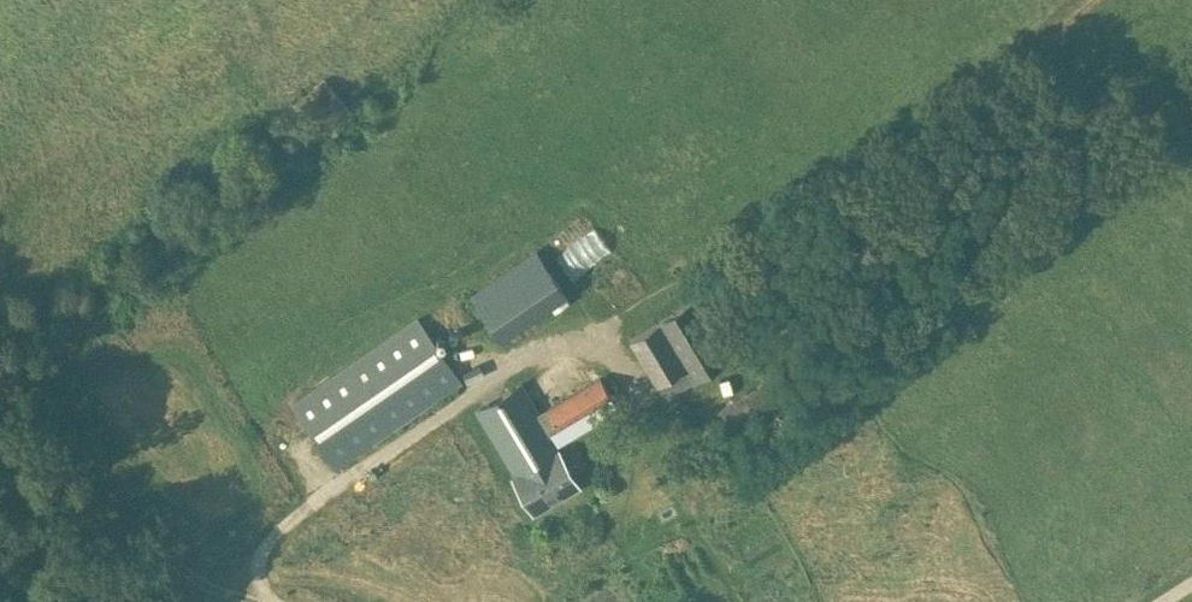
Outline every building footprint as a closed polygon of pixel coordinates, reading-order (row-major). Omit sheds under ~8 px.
[(498,338),(567,295),(538,249),(470,292),(498,338)] [(730,363),(694,300),(657,321),(659,324),(629,340),(656,386),(658,385),(666,400),(730,363)] [(463,383),(418,318),(290,406),(335,471),(463,383)] [(719,409),(735,434),(785,401),(768,374),(765,376),(766,377),(757,383),(758,384),(719,409)] [(521,384),(475,412),(514,477),(511,478),(533,514),(580,487),(550,435),(558,431),(559,432),(613,399),(599,378),(545,410),(547,413),(541,417),(521,384)]
